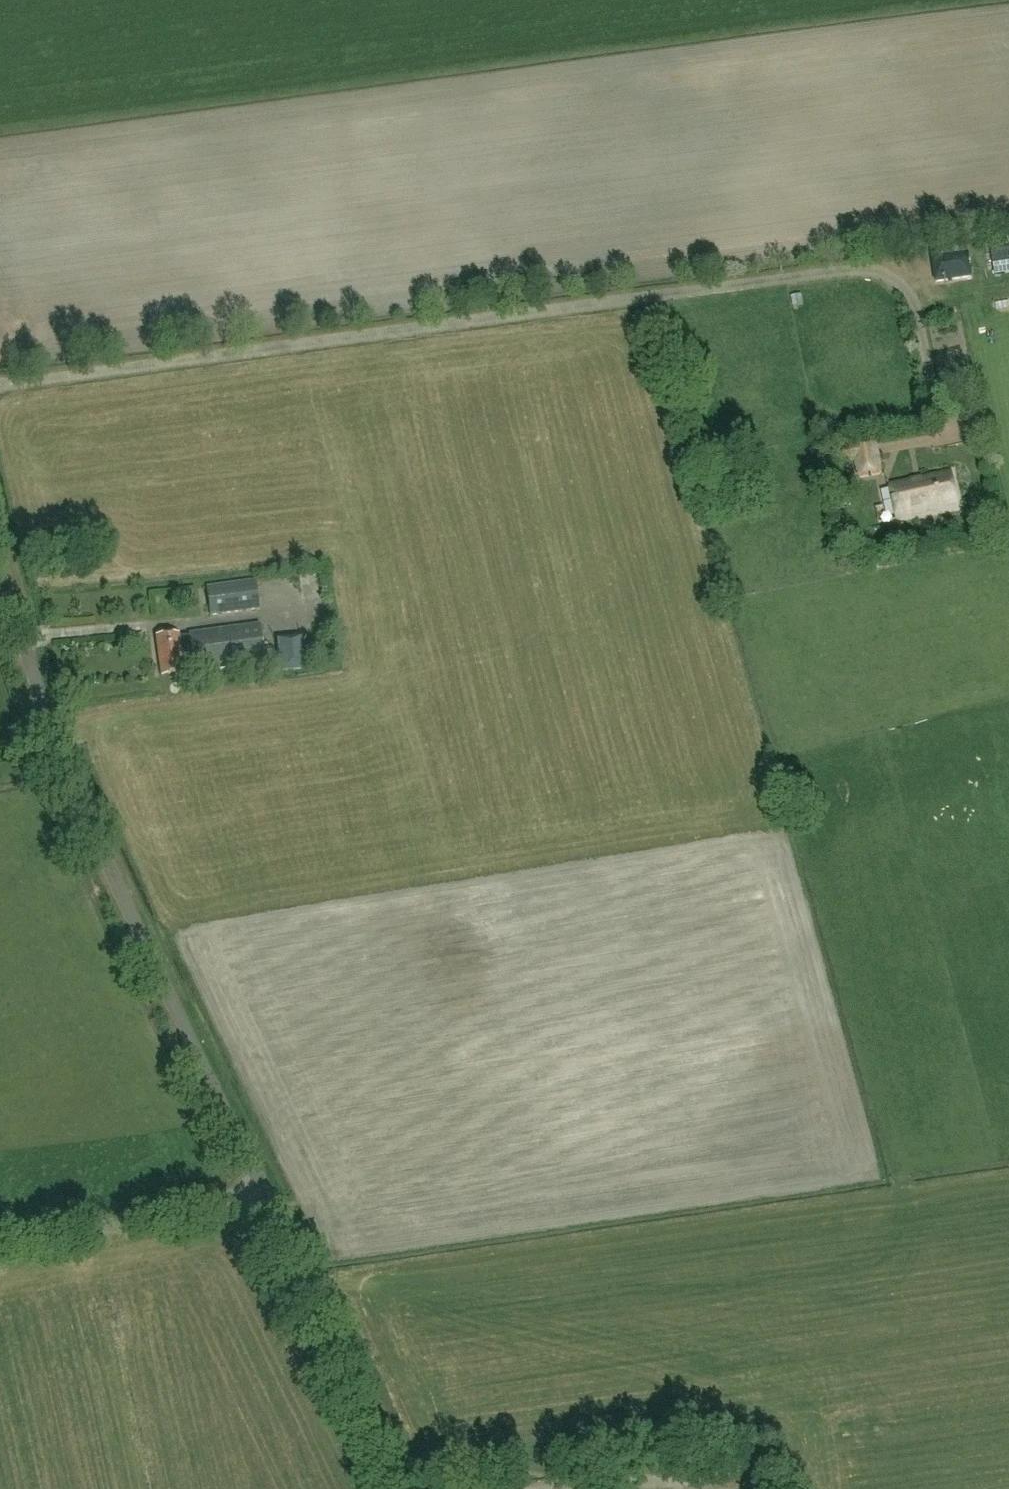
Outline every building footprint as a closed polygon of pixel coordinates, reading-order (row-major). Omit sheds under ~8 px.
[(935,284),(973,279),(969,254),(932,259),(935,284)] [(1008,269),(1008,254),(997,255),(998,270),(1008,269)] [(803,304),(801,294),(791,296),(793,306),(803,304)] [(884,475),(877,443),(847,446),(847,447),(829,449),(831,466),(858,461),(861,479),(884,475)] [(897,519),(958,507),(951,473),(890,485),(897,519)] [(864,552),(863,545),(858,542),(851,543),(853,554),(864,552)] [(210,615),(260,609),(256,580),(206,587),(210,615)] [(156,637),(161,679),(184,676),(183,671),(193,670),(194,673),(264,664),(259,625),(189,634),(189,637),(179,639),(178,634),(156,637)] [(306,671),(303,639),(276,641),(279,674),(306,671)]
